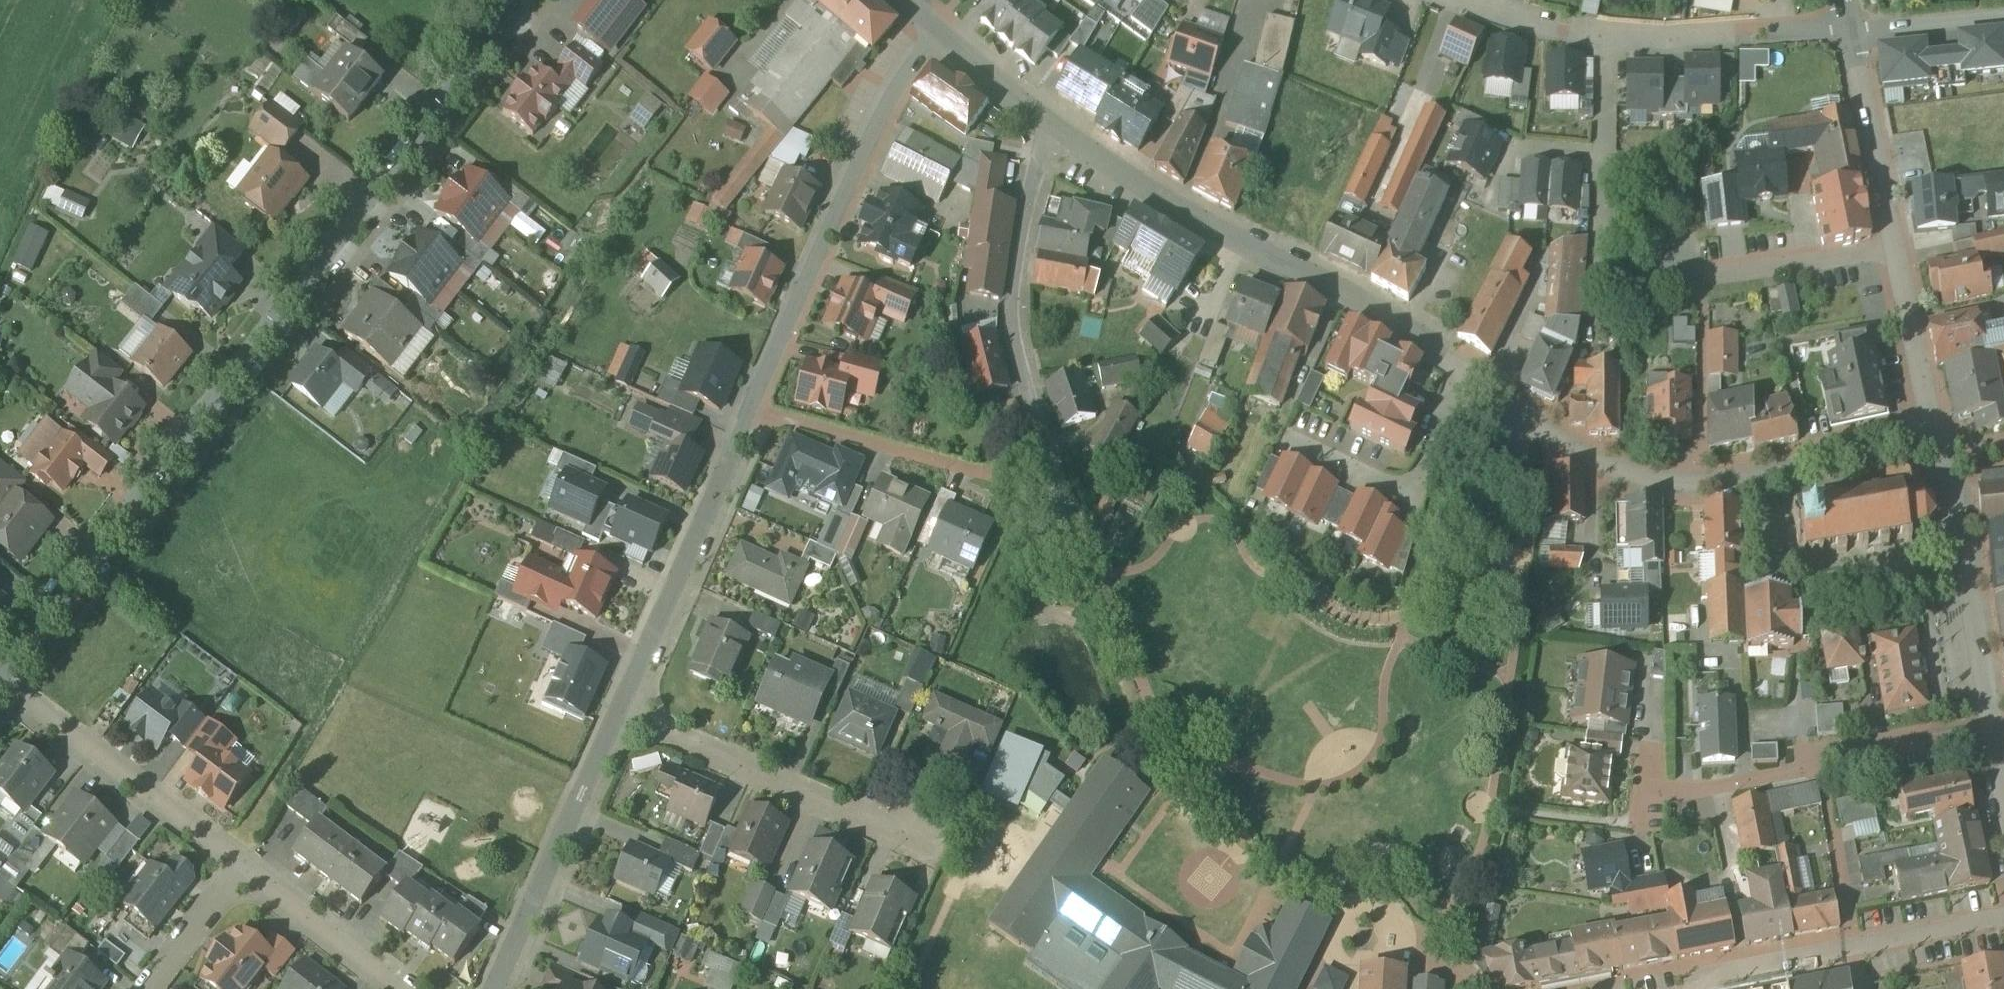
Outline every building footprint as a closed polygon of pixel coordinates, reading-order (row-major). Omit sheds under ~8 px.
[(575,21),(597,38),(627,0),(591,0),(575,21)] [(743,105),(773,130),(787,141),(795,132),(835,83),(847,93),(901,27),(868,0),(809,0),(791,22),(803,32),(743,105)] [(1021,0),(1003,0),(997,8),(985,24),(1004,38),(1027,8),(1029,6),(1021,0)] [(997,8),(1003,0),(986,0),(997,8)] [(1097,10),(1104,0),(1084,0),(1097,10)] [(1360,0),(1342,0),(1329,32),(1344,38),(1342,41),(1357,47),(1359,44),(1372,49),(1387,10),(1360,0)] [(1586,16),(1604,20),(1608,0),(1590,0),(1586,16)] [(1003,40),(1022,53),(1045,23),(1046,21),(1027,8),(1004,38),(1003,40)] [(1299,26),(1271,19),(1259,71),(1250,69),(1231,129),(1269,141),(1275,122),(1288,79),(1287,79),(1299,26)] [(364,57),(373,45),(342,20),(332,33),(364,57)] [(1483,35),(1455,22),(1440,55),(1468,68),(1483,35)] [(1052,53),(1064,37),(1045,23),(1022,53),(1020,55),(1040,69),(1052,53)] [(1088,54),(1103,29),(1091,23),(1074,46),(1088,54)] [(692,55),(717,75),(740,46),(715,27),(692,55)] [(1216,81),(1228,42),(1188,29),(1172,66),(1193,74),(1216,81)] [(1968,71),(1969,78),(2003,75),(2003,31),(1965,34),(1966,51),(1936,54),(1938,74),(1968,71)] [(1062,61),(1076,43),(1066,35),(1064,37),(1052,53),(1062,61)] [(1532,46),(1496,40),(1489,85),(1517,89),(1525,90),(1527,76),(1532,46)] [(1935,42),(1886,47),(1890,90),(1939,86),(1938,74),(1936,54),(1935,42)] [(563,72),(566,74),(580,85),(591,93),(608,72),(580,50),(563,72)] [(313,65),(299,83),(354,126),(387,84),(371,71),(372,70),(353,55),(333,80),(313,65)] [(1084,58),(1061,96),(1104,121),(1127,84),(1084,58)] [(1686,61),(1687,83),(1677,83),(1680,119),(1691,119),(1690,104),(1728,102),(1725,58),(1686,61)] [(1549,99),(1580,99),(1580,59),(1549,59),(1549,99)] [(971,139),(994,107),(940,68),(916,100),(971,139)] [(1664,118),(1679,118),(1677,83),(1667,84),(1667,69),(1629,70),(1630,113),(1664,112),(1664,118)] [(529,84),(523,92),(516,101),(519,103),(508,116),(538,139),(549,125),(551,127),(557,119),(563,112),(561,110),(580,85),(566,74),(557,84),(542,72),(532,86),(529,84)] [(1193,74),(1184,90),(1184,91),(1197,97),(1199,94),(1210,99),(1216,81),(1193,74)] [(1535,77),(1527,76),(1525,90),(1517,89),(1515,109),(1531,111),(1535,77)] [(1132,79),(1122,94),(1146,109),(1148,106),(1147,106),(1155,94),(1132,79)] [(708,80),(691,104),(714,121),(732,98),(708,80)] [(1180,128),(1197,97),(1184,91),(1167,121),(1180,128)] [(1122,94),(1101,128),(1143,154),(1165,117),(1148,106),(1146,109),(1122,94)] [(1186,119),(1187,120),(1210,131),(1221,105),(1199,95),(1186,119)] [(666,112),(651,100),(633,123),(649,135),(666,112)] [(286,157),(305,132),(277,110),(257,135),(286,157)] [(1449,121),(1431,113),(1387,209),(1405,217),(1449,121)] [(1465,129),(1466,130),(1471,117),(1461,113),(1454,129),(1463,133),(1465,129)] [(1488,125),(1471,117),(1466,130),(1483,137),(1488,125)] [(1824,171),(1829,193),(1864,185),(1865,186),(1869,185),(1856,118),(1815,124),(1821,153),(1824,171)] [(731,120),(724,140),(744,147),(751,127),(731,120)] [(1210,131),(1187,120),(1159,170),(1188,188),(1210,131)] [(1383,129),(1350,201),(1367,208),(1401,136),(1383,129)] [(1463,133),(1448,165),(1483,181),(1489,168),(1491,169),(1496,157),(1494,156),(1500,145),(1483,137),(1466,130),(1465,129),(1463,133)] [(773,130),(714,206),(727,217),(787,141),(773,130)] [(810,162),(819,143),(795,132),(787,141),(771,162),(797,175),(805,160),(810,162)] [(944,206),(966,164),(909,134),(887,177),(944,206)] [(1957,149),(1901,155),(1905,190),(1918,189),(1962,185),(1957,149)] [(1259,168),(1217,151),(1199,194),(1239,215),(1259,168)] [(1781,157),(1769,159),(1769,156),(1736,160),(1741,201),(1758,200),(1758,202),(1772,200),(1771,198),(1785,197),(1781,157)] [(312,185),(276,157),(244,198),(247,201),(248,206),(256,212),(262,212),(279,225),(312,185)] [(1011,256),(1019,208),(1003,206),(1009,164),(987,161),(972,251),(982,253),(975,297),(1004,302),(1011,256)] [(1525,169),(1521,212),(1551,215),(1555,172),(1525,169)] [(1556,171),(1552,214),(1582,217),(1586,174),(1556,171)] [(1817,194),(1829,252),(1858,246),(1876,242),(1865,186),(1864,185),(1829,193),(1824,171),(1814,173),(1818,194),(1817,194)] [(456,198),(496,228),(514,204),(473,174),(456,198)] [(789,177),(770,216),(805,233),(813,215),(811,214),(822,192),(789,177)] [(1990,181),(1992,195),(1993,201),(1990,205),(1991,211),(1994,214),(1995,221),(2003,220),(2003,180),(1990,181)] [(1962,185),(1918,189),(1923,236),(1958,233),(1960,233),(1959,216),(1961,214),(1960,205),(1978,203),(1983,196),(1992,195),(1990,181),(1962,185)] [(1394,253),(1377,284),(1413,305),(1431,273),(1421,268),(1452,198),(1449,197),(1422,185),(1392,253),(1394,253)] [(496,228),(456,198),(441,217),(482,247),(496,228)] [(925,215),(888,199),(869,243),(887,251),(885,257),(887,262),(898,268),(902,266),(925,215)] [(1054,204),(1039,255),(1090,266),(1097,237),(1109,240),(1114,218),(1054,204)] [(1175,235),(1138,213),(1119,250),(1134,258),(1136,254),(1156,266),(1175,235)] [(1395,244),(1367,232),(1341,220),(1323,257),(1350,269),(1377,282),(1395,244)] [(36,275),(53,237),(36,229),(18,266),(36,275)] [(1960,233),(1958,233),(1959,245),(1977,241),(1977,231),(1960,233)] [(205,252),(206,257),(231,277),(250,254),(222,232),(205,252)] [(1208,255),(1175,235),(1156,266),(1164,271),(1157,282),(1181,296),(1182,297),(1208,255)] [(410,258),(451,291),(469,269),(427,236),(410,258)] [(1978,243),(1981,258),(1982,263),(2003,258),(2003,237),(1978,243)] [(775,268),(782,254),(749,239),(742,254),(752,258),(775,268)] [(1568,248),(1562,325),(1584,327),(1591,241),(1568,248)] [(1514,247),(1464,340),(1496,359),(1526,296),(1518,292),(1536,259),(1514,247)] [(216,322),(244,287),(231,277),(206,257),(192,273),(188,273),(171,294),(195,313),(204,312),(216,322)] [(451,291),(410,258),(393,279),(435,312),(451,291)] [(770,310),(787,274),(775,268),(752,258),(736,294),(770,310)] [(1094,267),(1046,258),(1040,290),(1100,301),(1105,282),(1092,278),(1094,267)] [(1981,258),(1932,268),(1939,299),(1946,297),(1948,309),(1997,299),(1992,273),(1984,274),(1982,263),(1981,258)] [(648,282),(669,301),(684,285),(663,266),(648,282)] [(1181,296),(1157,282),(1147,298),(1171,313),(1181,296)] [(404,300),(382,283),(374,294),(380,298),(380,297),(397,310),(404,300)] [(908,326),(921,295),(889,283),(881,301),(887,304),(883,315),(908,326)] [(881,301),(849,287),(831,327),(848,335),(849,339),(861,344),(865,342),(870,344),(883,315),(887,304),(881,301)] [(1279,302),(1242,287),(1226,326),(1228,327),(1226,331),(1228,332),(1230,327),(1264,341),(1279,302)] [(154,330),(169,312),(141,290),(126,308),(154,330)] [(1326,307),(1286,290),(1244,396),(1279,409),(1299,356),(1305,359),(1326,307)] [(1803,319),(1798,291),(1776,296),(1781,324),(1803,319)] [(394,371),(425,331),(397,310),(380,297),(380,298),(350,337),(394,371)] [(1694,314),(1680,314),(1680,338),(1702,338),(1702,324),(1694,324),(1694,314)] [(1166,361),(1185,342),(1169,327),(1174,321),(1169,316),(1144,340),(1166,361)] [(1981,321),(1934,330),(1942,370),(1988,360),(1990,360),(1986,344),(1981,321)] [(1391,343),(1349,323),(1325,373),(1347,384),(1350,378),(1376,390),(1366,411),(1360,408),(1349,430),(1405,457),(1415,435),(1409,433),(1419,412),(1401,404),(1406,394),(1408,395),(1422,363),(1400,352),(1396,361),(1385,356),(1391,343)] [(1555,328),(1528,392),(1563,407),(1570,391),(1564,389),(1574,363),(1574,362),(1556,353),(1559,345),(1579,354),(1584,327),(1562,325),(1555,328)] [(1226,331),(1214,326),(1199,363),(1215,370),(1230,333),(1228,332),(1226,331)] [(1111,346),(1115,365),(1146,359),(1142,342),(1136,343),(1136,330),(1115,329),(1114,346),(1111,346)] [(168,391),(195,358),(165,334),(139,367),(168,391)] [(1986,344),(1990,360),(1988,360),(1989,362),(1999,360),(1999,361),(2003,360),(2003,334),(1995,336),(1996,342),(1986,344)] [(1000,336),(965,345),(979,401),(1014,392),(1000,336)] [(1741,339),(1714,339),(1714,381),(1741,382),(1741,339)] [(706,348),(684,395),(726,415),(748,368),(706,348)] [(322,353),(295,389),(330,415),(350,388),(365,399),(380,378),(348,355),(340,366),(322,353)] [(1625,438),(1624,370),(1625,370),(1625,356),(1614,356),(1614,369),(1582,368),(1580,374),(1580,392),(1593,393),(1592,404),(1575,403),(1574,429),(1592,429),(1592,439),(1625,438)] [(1849,427),(1889,416),(1876,356),(1835,365),(1840,385),(1826,388),(1835,429),(1849,426),(1849,427)] [(103,357),(93,369),(119,389),(129,376),(103,357)] [(887,369),(852,359),(847,377),(855,379),(853,386),(880,393),(887,369)] [(1950,372),(1960,418),(1967,423),(1972,422),(1979,420),(1983,436),(2003,431),(2003,360),(1999,361),(1999,362),(1950,372)] [(1103,370),(1107,392),(1147,384),(1142,362),(1103,370)] [(812,368),(802,404),(818,409),(817,411),(829,414),(829,412),(845,416),(853,386),(855,379),(847,377),(812,368)] [(144,417),(148,412),(119,389),(93,369),(74,395),(99,414),(90,425),(98,432),(99,435),(108,442),(111,442),(119,448),(133,431),(137,431),(144,422),(144,417)] [(1324,381),(1311,375),(1296,406),(1309,412),(1324,381)] [(1051,388),(1066,432),(1100,421),(1086,377),(1051,388)] [(1696,444),(1696,386),(1672,386),(1672,397),(1652,397),(1652,405),(1645,405),(1645,426),(1652,426),(1652,433),(1673,433),(1673,444),(1696,444)] [(1207,405),(1209,407),(1229,418),(1234,406),(1211,396),(1207,405)] [(1714,408),(1714,454),(1716,454),(1715,449),(1737,449),(1737,445),(1757,444),(1759,454),(1803,444),(1798,420),(1792,401),(1769,407),(1771,414),(1758,416),(1758,401),(1745,401),(1745,404),(1729,405),(1729,408),(1714,408)] [(1119,465),(1144,420),(1121,407),(1096,453),(1119,465)] [(1211,458),(1232,419),(1229,418),(1209,407),(1188,445),(1211,458)] [(658,439),(667,421),(645,411),(637,429),(658,439)] [(673,424),(699,436),(705,424),(679,412),(673,424)] [(673,424),(667,421),(658,439),(675,446),(676,445),(692,452),(699,436),(673,424)] [(89,467),(94,459),(69,440),(53,427),(28,460),(42,472),(42,474),(39,479),(50,488),(54,484),(68,494),(77,482),(79,483),(88,472),(86,471),(89,467)] [(69,440),(94,459),(89,467),(105,480),(118,463),(76,430),(69,440)] [(823,454),(797,442),(784,470),(802,478),(829,490),(825,499),(845,508),(854,488),(855,488),(864,466),(844,457),(840,464),(822,456),(823,454)] [(688,495),(705,458),(692,452),(676,445),(675,446),(659,481),(688,495)] [(567,476),(590,486),(596,472),(564,457),(557,472),(567,477),(567,476)] [(1267,497),(1282,465),(1271,459),(1255,492),(1267,497)] [(1282,465),(1267,497),(1265,500),(1291,512),(1309,475),(1310,473),(1284,460),(1282,465)] [(1588,525),(1590,466),(1559,462),(1557,523),(1556,534),(1568,536),(1569,524),(1588,525)] [(14,502),(10,499),(22,482),(0,466),(0,513),(4,516),(14,502)] [(1801,515),(1802,519),(1798,520),(1800,534),(1804,552),(1808,552),(1808,555),(1805,560),(1809,562),(1809,561),(1811,563),(1812,562),(1816,564),(1815,566),(1818,567),(1818,565),(1822,564),(1823,566),(1825,564),(1824,563),(1825,561),(1827,561),(1829,554),(1841,552),(1842,558),(1852,557),(1851,551),(1868,548),(1869,554),(1873,553),(1872,547),(1885,545),(1886,551),(1894,550),(1893,544),(1912,541),(1913,547),(1917,546),(1915,538),(1920,537),(1919,533),(1930,532),(1932,535),(1934,533),(1932,530),(1940,521),(1944,521),(1944,518),(1940,518),(1938,506),(1942,505),(1940,502),(1937,504),(1928,498),(1926,483),(1925,483),(1924,477),(1910,466),(1890,468),(1892,487),(1905,486),(1905,487),(1904,487),(1904,489),(1901,490),(1902,496),(1885,498),(1884,492),(1879,493),(1876,493),(1876,494),(1863,496),(1859,496),(1860,502),(1843,505),(1842,499),(1833,500),(1834,506),(1820,509),(1815,505),(1815,506),(1813,504),(1813,503),(1810,502),(1810,504),(1807,504),(1806,503),(1804,504),(1805,506),(1803,509),(1801,508),(1801,510),(1799,509),(1797,512),(1801,515)] [(802,478),(784,470),(774,493),(792,501),(802,478)] [(1309,475),(1291,512),(1290,515),(1316,527),(1318,522),(1333,490),(1335,487),(1309,475)] [(567,477),(551,511),(587,527),(589,528),(600,503),(604,493),(590,486),(567,476),(567,477)] [(1987,531),(1994,530),(1994,531),(2003,531),(2003,479),(1990,480),(1991,490),(1984,490),(1987,531)] [(907,559),(932,503),(905,491),(903,494),(886,487),(871,521),(897,532),(888,550),(907,559)] [(845,508),(840,518),(854,524),(856,520),(868,494),(855,488),(854,488),(845,508)] [(1357,501),(1333,490),(1318,522),(1342,533),(1357,501)] [(961,501),(947,494),(934,521),(948,527),(954,512),(956,513),(961,501)] [(56,525),(19,496),(14,502),(4,516),(0,521),(0,544),(26,564),(56,525)] [(1357,501),(1342,533),(1340,536),(1366,548),(1383,512),(1385,508),(1359,496),(1357,501)] [(1113,519),(1120,507),(1111,502),(1104,514),(1113,519)] [(624,513),(600,503),(589,528),(587,527),(582,537),(599,545),(603,536),(612,540),(624,513)] [(624,513),(612,540),(630,547),(631,544),(652,553),(666,520),(628,503),(624,513)] [(1668,568),(1667,503),(1632,504),(1632,511),(1621,511),(1622,554),(1648,553),(1648,569),(1668,568)] [(1744,508),(1710,509),(1712,558),(1721,557),(1722,589),(1713,589),(1715,647),(1749,646),(1747,573),(1738,573),(1737,556),(1746,556),(1744,508)] [(948,527),(936,553),(977,571),(995,530),(956,513),(954,512),(948,527)] [(1383,512),(1366,548),(1361,559),(1387,571),(1403,537),(1401,533),(1392,528),(1396,518),(1383,512)] [(859,557),(872,528),(856,520),(854,524),(843,549),(859,557)] [(531,540),(576,560),(583,545),(538,524),(531,540)] [(2001,602),(2003,601),(2003,531),(1994,531),(2001,602)] [(747,549),(732,581),(794,609),(812,571),(787,559),(784,566),(747,549)] [(1592,551),(1559,551),(1559,566),(1592,566),(1592,551)] [(595,620),(616,575),(583,560),(570,588),(565,585),(557,603),(561,604),(595,620)] [(560,576),(530,563),(518,590),(516,594),(532,601),(557,612),(561,604),(557,603),(565,585),(558,582),(560,576)] [(502,582),(494,598),(527,613),(532,601),(516,594),(518,590),(502,582)] [(1646,586),(1599,587),(1600,629),(1647,628),(1646,586)] [(1796,594),(1749,596),(1751,652),(1798,650),(1797,642),(1807,642),(1805,608),(1797,608),(1796,594)] [(570,653),(579,657),(586,641),(553,625),(542,651),(566,663),(570,653)] [(731,693),(754,641),(717,625),(694,676),(731,693)] [(1860,634),(1826,640),(1833,678),(1866,673),(1865,668),(1880,665),(1890,719),(1933,711),(1920,635),(1862,646),(1860,634)] [(597,686),(604,668),(579,657),(570,653),(566,663),(562,671),(559,670),(553,685),(555,686),(554,689),(550,687),(542,706),(583,724),(599,687),(597,686)] [(1574,655),(1567,724),(1621,730),(1628,661),(1574,655)] [(780,667),(763,707),(810,728),(816,714),(820,715),(830,695),(836,681),(835,680),(800,665),(796,673),(780,667)] [(841,700),(855,670),(842,665),(835,680),(836,681),(830,695),(841,700)] [(915,720),(928,691),(912,684),(899,713),(915,720)] [(154,685),(128,720),(160,744),(170,731),(184,742),(206,713),(182,695),(177,703),(154,685)] [(1731,696),(1702,697),(1704,764),(1733,763),(1731,696)] [(855,698),(836,740),(881,759),(899,718),(855,698)] [(988,722),(939,700),(929,724),(956,736),(940,772),(962,781),(978,746),(988,722)] [(1849,738),(1847,710),(1821,712),(1822,739),(1849,738)] [(1007,730),(988,722),(978,746),(996,754),(1007,730)] [(190,757),(201,766),(186,786),(227,817),(253,784),(228,764),(240,749),(212,728),(190,757)] [(1075,819),(1082,810),(1064,797),(1075,784),(1056,771),(1061,761),(1051,758),(1052,754),(1013,739),(989,797),(1025,815),(1034,793),(1055,809),(1057,807),(1075,819)] [(1782,750),(1756,751),(1757,768),(1783,766),(1782,750)] [(58,778),(23,751),(0,781),(0,794),(27,815),(29,816),(34,809),(58,778)] [(1619,759),(1560,752),(1554,800),(1613,807),(1619,759)] [(1187,956),(1190,952),(1095,886),(1156,797),(1142,788),(1143,786),(1115,766),(1107,776),(1082,810),(1075,819),(995,929),(1024,949),(1025,948),(1039,957),(1063,922),(1128,967),(1113,988),(1250,988),(1187,956)] [(689,779),(672,772),(664,790),(681,797),(689,779)] [(710,832),(727,794),(689,777),(689,779),(681,797),(672,815),(710,832)] [(1978,817),(1970,778),(1942,784),(1943,786),(1933,788),(1932,785),(1905,791),(1911,822),(1938,816),(1940,825),(1978,817)] [(297,788),(284,806),(314,829),(318,824),(328,811),(297,788)] [(1771,801),(1774,819),(1826,809),(1822,790),(1819,788),(1770,798),(1771,801)] [(83,797),(50,840),(87,869),(120,826),(83,797)] [(1842,806),(1847,830),(1882,822),(1876,798),(1842,806)] [(1771,801),(1738,807),(1748,860),(1781,853),(1774,819),(1771,801)] [(36,836),(48,820),(34,809),(29,816),(27,815),(10,837),(25,849),(36,836)] [(755,811),(734,857),(772,874),(792,827),(755,811)] [(1900,870),(1907,904),(1995,887),(1979,819),(1940,828),(1947,861),(1932,864),(1932,863),(1915,866),(1900,869),(1900,870)] [(318,824),(314,829),(294,855),(317,872),(340,840),(318,824)] [(731,834),(718,828),(705,858),(718,864),(731,834)] [(145,845),(132,835),(111,860),(125,871),(145,845)] [(32,873),(52,848),(36,836),(25,849),(16,860),(32,873)] [(363,857),(340,840),(317,872),(339,888),(363,857)] [(676,845),(668,863),(674,866),(697,877),(706,858),(676,845)] [(852,862),(817,847),(795,898),(835,916),(844,896),(838,893),(852,862)] [(668,863),(635,848),(620,881),(659,899),(674,866),(668,863)] [(1589,857),(1596,899),(1617,895),(1614,882),(1632,879),(1633,887),(1638,886),(1631,849),(1589,857)] [(1786,876),(1797,939),(1843,930),(1837,898),(1806,904),(1799,863),(1804,862),(1802,850),(1781,854),(1786,876)] [(1913,853),(1863,863),(1868,888),(1890,884),(1888,872),(1900,870),(1900,869),(1915,866),(1913,853)] [(385,874),(384,876),(403,890),(406,886),(409,888),(423,869),(399,854),(385,873),(385,874)] [(385,873),(363,857),(339,888),(361,905),(384,876),(385,874),(385,873)] [(190,893),(158,868),(127,907),(159,932),(190,893)] [(1746,914),(1753,947),(1797,939),(1786,876),(1760,881),(1766,910),(1746,914)] [(10,908),(22,893),(0,877),(0,901),(10,908)] [(1632,879),(1614,882),(1617,895),(1619,909),(1634,906),(1637,918),(1671,911),(1670,904),(1670,903),(1666,881),(1638,886),(1633,887),(1632,879)] [(920,902),(880,884),(862,924),(856,937),(857,938),(889,952),(905,917),(912,920),(920,902)] [(403,890),(381,920),(403,937),(406,934),(428,902),(409,888),(406,886),(403,890)] [(767,926),(780,897),(759,888),(746,917),(767,926)] [(782,933),(795,904),(780,897),(767,926),(782,933)] [(1674,923),(1682,962),(1739,950),(1731,911),(1729,911),(1727,899),(1710,903),(1712,912),(1711,912),(1711,915),(1705,916),(1701,897),(1670,903),(1670,904),(1671,911),(1674,923)] [(457,914),(475,927),(488,911),(468,898),(457,914)] [(430,899),(428,902),(406,934),(430,951),(432,949),(455,917),(430,899)] [(1316,961),(1318,962),(1335,927),(1294,906),(1277,941),(1272,939),(1266,941),(1263,945),(1258,943),(1241,976),(1257,984),(1255,988),(1302,988),(1316,961)] [(632,920),(603,907),(579,961),(631,985),(650,945),(626,934),(632,920)] [(1498,947),(1505,912),(1493,909),(1485,944),(1498,947)] [(457,914),(455,917),(432,949),(455,965),(480,931),(475,927),(457,914)] [(638,914),(631,930),(670,947),(677,931),(638,914)] [(862,924),(847,918),(834,947),(850,954),(857,938),(856,937),(862,924)] [(1056,988),(1113,988),(1128,967),(1063,922),(1039,957),(1029,971),(1056,988)] [(1534,988),(1544,988),(1682,962),(1674,923),(1620,933),(1619,932),(1575,940),(1578,950),(1528,960),(1534,988)] [(218,988),(247,988),(263,968),(274,953),(263,945),(237,925),(199,975),(218,988)] [(94,948),(71,931),(55,953),(69,964),(74,958),(82,964),(94,948)] [(274,953),(263,968),(275,978),(296,951),(272,933),(263,945),(274,953)] [(1493,963),(1497,986),(1509,984),(1510,988),(1530,988),(1534,988),(1528,960),(1527,955),(1520,956),(1520,958),(1493,963)] [(110,985),(82,964),(74,958),(69,964),(56,981),(53,978),(50,982),(56,987),(55,988),(107,988),(110,985)] [(310,964),(290,988),(342,988),(310,964)] [(1990,968),(1991,974),(1931,981),(1932,988),(2003,988),(2003,965),(1990,968)] [(554,973),(547,988),(590,988),(554,973)] [(1369,974),(1368,988),(1442,988),(1439,988),(1439,986),(1425,986),(1425,988),(1408,987),(1409,976),(1369,974)] [(1808,988),(1854,988),(1853,980),(1808,988)]
